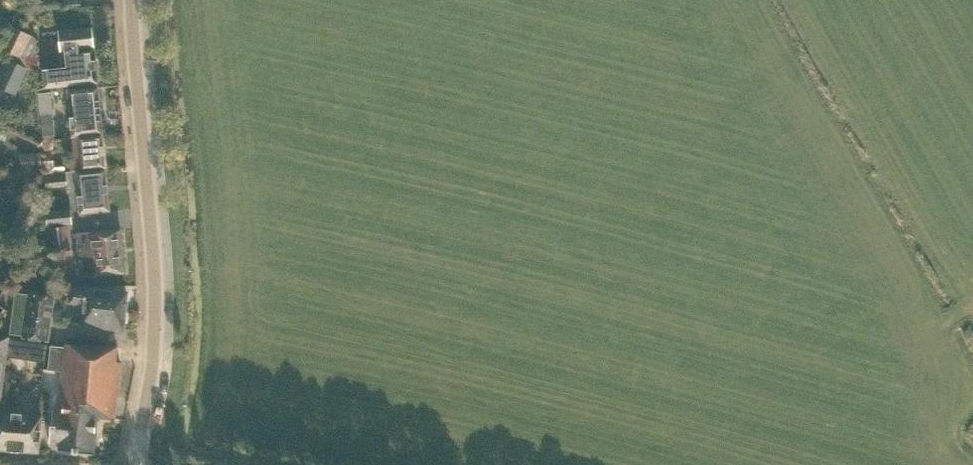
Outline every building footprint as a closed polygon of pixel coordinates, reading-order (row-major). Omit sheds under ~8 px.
[(27,33),(12,26),(2,48),(12,53),(9,59),(28,68),(37,72),(34,36),(27,33)] [(59,30),(61,51),(63,68),(43,70),(45,88),(97,82),(92,27),(59,30)] [(28,68),(9,59),(0,78),(0,87),(16,94),(28,68)] [(68,89),(69,99),(72,127),(73,137),(102,134),(98,86),(68,89)] [(48,112),(41,113),(43,136),(56,135),(54,113),(54,111),(48,112)] [(106,167),(102,134),(73,137),(76,170),(106,167)] [(40,152),(21,153),(22,169),(42,167),(40,152)] [(53,173),(52,160),(43,161),(45,174),(53,173)] [(67,171),(67,172),(58,173),(53,173),(45,174),(45,185),(68,183),(69,190),(78,189),(81,214),(110,210),(106,167),(76,170),(76,171),(67,171)] [(26,242),(43,205),(24,197),(7,234),(26,242)] [(48,226),(73,223),(72,210),(47,212),(48,226)] [(49,252),(71,250),(68,225),(47,227),(49,252)] [(80,276),(96,275),(125,272),(121,229),(76,233),(80,276)] [(83,324),(123,328),(124,324),(125,322),(126,316),(125,314),(127,293),(86,288),(86,290),(71,288),(70,303),(85,304),(83,324)] [(24,335),(24,337),(47,341),(54,298),(30,294),(30,295),(16,293),(11,333),(24,335)] [(0,305),(0,325),(8,312),(0,305)] [(9,337),(0,336),(0,403),(9,337)] [(59,450),(93,454),(98,417),(115,419),(121,362),(116,361),(118,346),(66,344),(66,348),(52,346),(49,369),(63,370),(58,410),(54,409),(50,443),(60,445),(59,450)] [(45,350),(22,348),(21,361),(43,363),(45,350)] [(0,413),(0,450),(39,452),(42,416),(0,413)]
